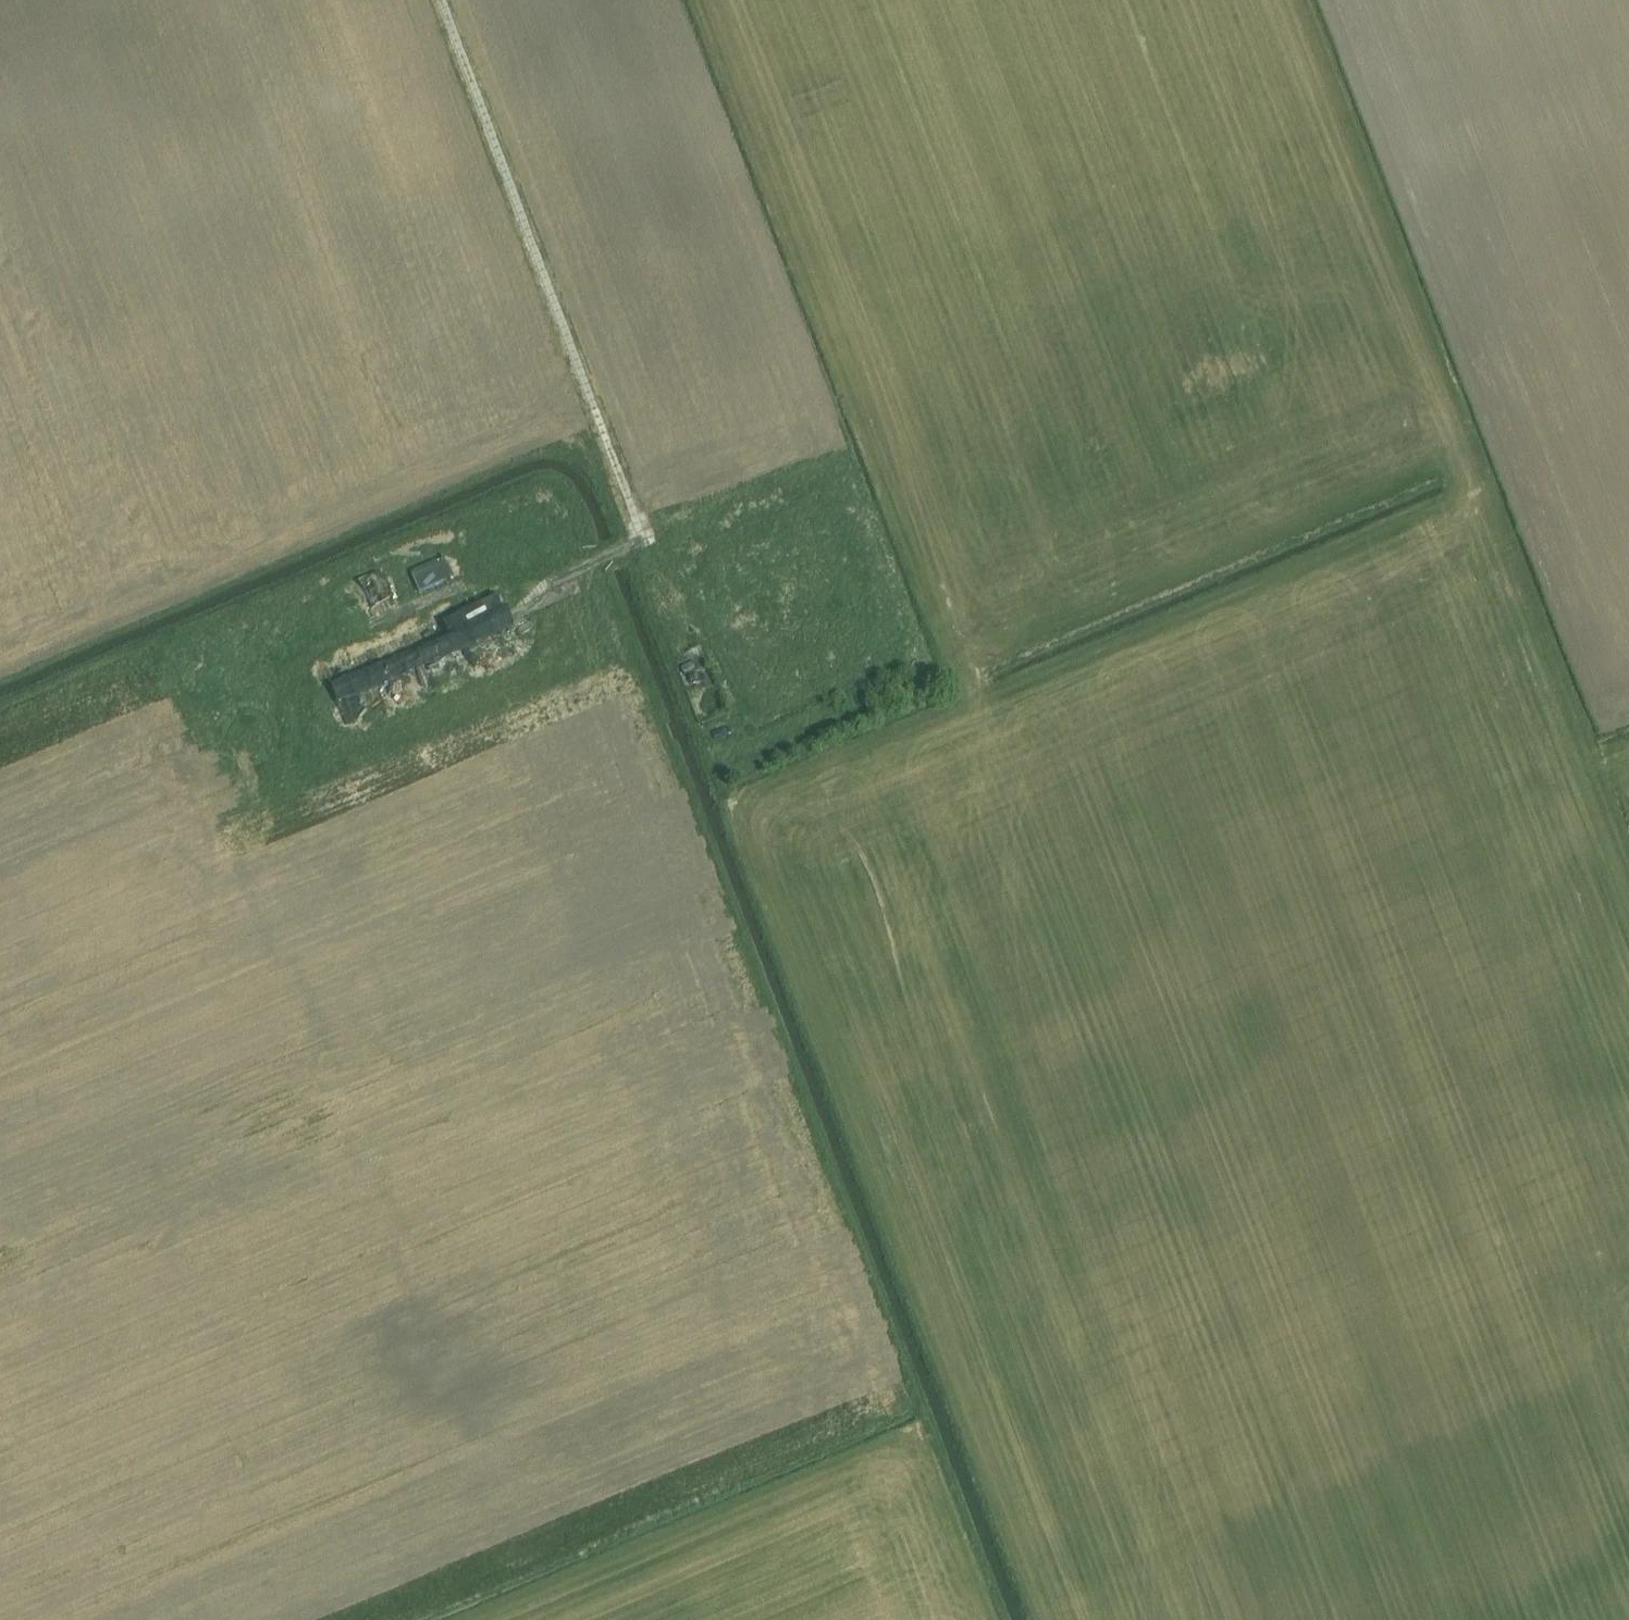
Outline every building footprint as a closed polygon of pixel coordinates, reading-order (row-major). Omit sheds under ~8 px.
[(416,571),(424,590),(457,577),(449,557),(416,571)] [(373,609),(394,600),(381,572),(361,582),(373,609)]
